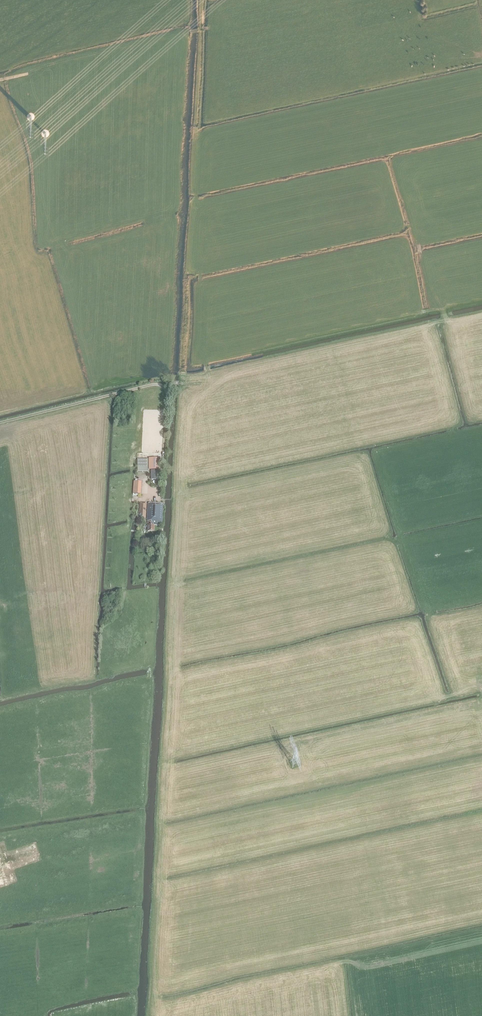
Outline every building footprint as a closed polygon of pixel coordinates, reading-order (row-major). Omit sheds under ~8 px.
[(148,459),(137,459),(137,472),(148,472),(148,459)] [(149,459),(149,469),(160,469),(160,459),(149,459)] [(141,482),(134,481),(133,494),(141,495),(141,482)] [(147,521),(148,521),(148,526),(147,530),(147,531),(154,531),(154,525),(161,525),(163,504),(148,504),(147,521)]
